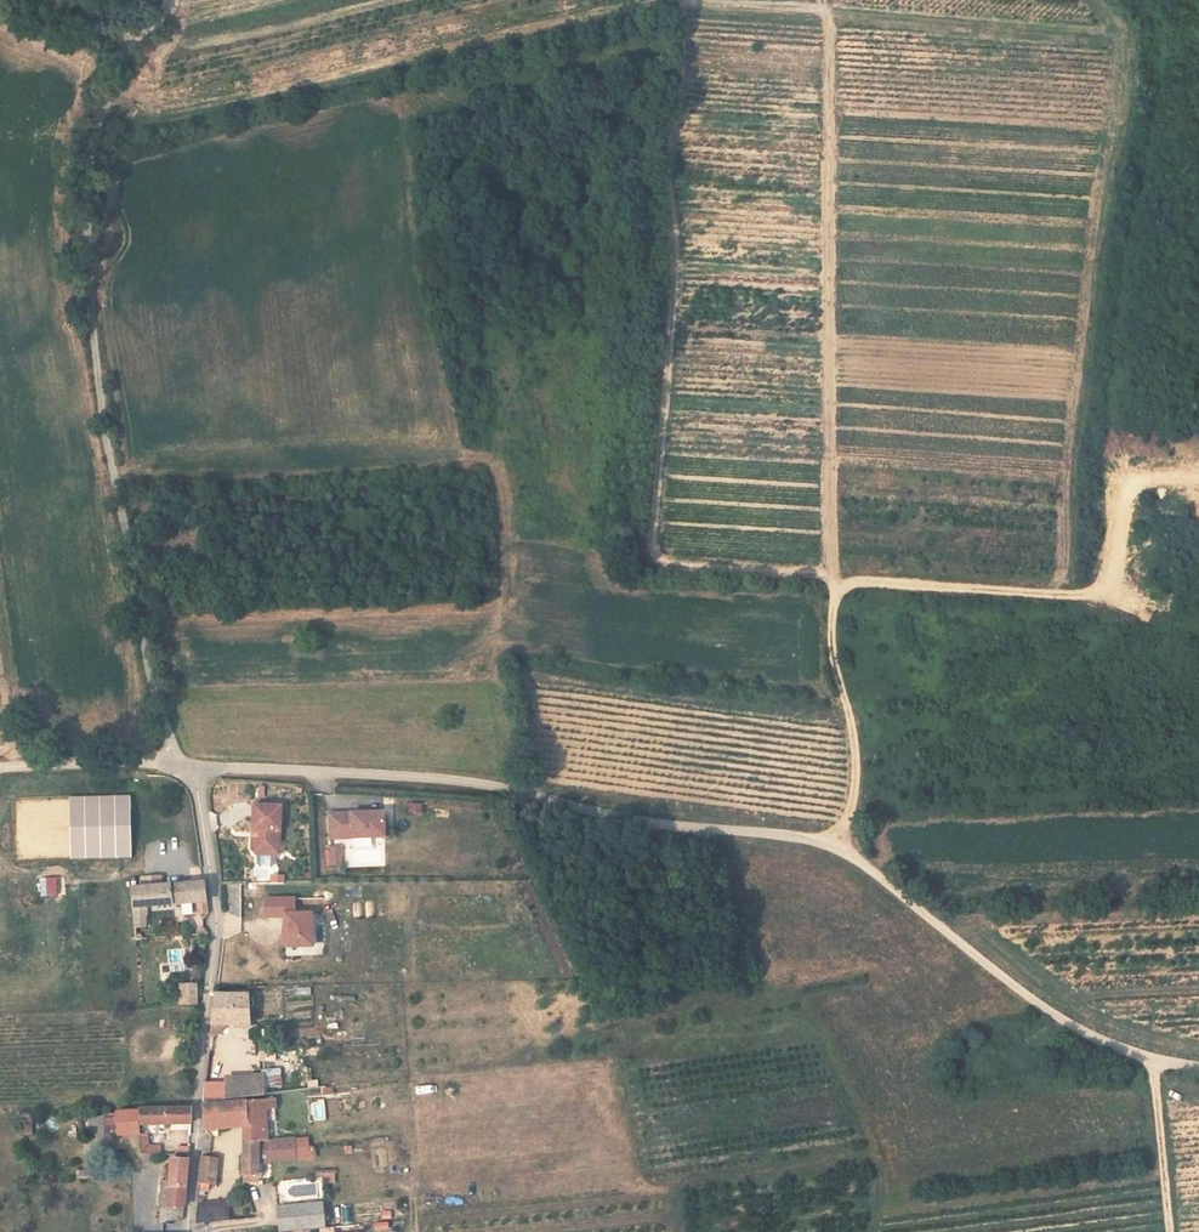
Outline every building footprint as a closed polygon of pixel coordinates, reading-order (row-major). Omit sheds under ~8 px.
[(258,847),(258,857),(275,858),(275,847),(277,847),(277,836),(280,835),(281,798),(280,798),(280,794),(260,794),(260,798),(253,798),(253,822),(256,822),(256,830),(253,830),(253,843),(257,847),(258,847)] [(329,805),(331,830),(385,826),(384,801),(329,805)] [(408,813),(423,813),(423,802),(408,803),(408,813)] [(332,856),(342,856),(342,838),(331,838),(332,856)] [(59,895),(57,876),(40,877),(41,896),(59,895)] [(198,918),(208,917),(204,885),(168,886),(170,907),(196,905),(198,918)] [(144,908),(170,907),(168,886),(130,889),(131,924),(144,923),(144,908)] [(316,948),(316,911),(297,911),(297,896),(265,896),(265,918),(284,918),(284,948),(316,948)] [(198,982),(179,983),(179,1005),(199,1004),(198,982)] [(312,995),(311,986),(296,987),(296,996),(312,995)] [(207,1020),(247,1021),(246,994),(209,994),(207,1020)] [(265,1069),(266,1088),(282,1087),(281,1068),(265,1069)] [(261,1089),(260,1070),(203,1073),(201,1094),(261,1089)] [(262,1095),(263,1110),(277,1110),(276,1093),(262,1095)] [(265,1136),(263,1110),(262,1095),(202,1101),(202,1125),(246,1120),(245,1138),(259,1138),(259,1136),(265,1136)] [(307,1100),(310,1123),(327,1121),(324,1098),(307,1100)] [(193,1102),(140,1103),(139,1121),(191,1118),(193,1102)] [(139,1107),(104,1109),(104,1136),(140,1134),(139,1126),(139,1107)] [(104,1136),(104,1109),(93,1108),(93,1136),(104,1136)] [(148,1130),(140,1130),(140,1134),(140,1149),(160,1150),(160,1142),(148,1142),(148,1130)] [(258,1174),(259,1138),(245,1138),(244,1175),(258,1174)] [(175,1153),(189,1154),(189,1146),(176,1144),(175,1153)] [(216,1152),(199,1151),(196,1181),(215,1180),(216,1152)] [(169,1179),(163,1179),(161,1204),(185,1206),(187,1188),(188,1161),(188,1158),(170,1158),(170,1160),(169,1179)] [(74,1180),(88,1179),(88,1169),(73,1170),(74,1180)] [(318,1169),(316,1180),(335,1182),(336,1171),(318,1169)] [(462,1195),(446,1198),(447,1206),(463,1204),(462,1195)] [(194,1200),(192,1218),(192,1220),(225,1217),(225,1214),(224,1198),(194,1200)] [(277,1204),(279,1223),(325,1220),(323,1201),(277,1204)] [(353,1223),(353,1206),(341,1205),(341,1222),(353,1223)] [(392,1219),(392,1210),(381,1210),(381,1219),(392,1219)] [(325,1228),(325,1220),(279,1223),(279,1231),(325,1228)]
